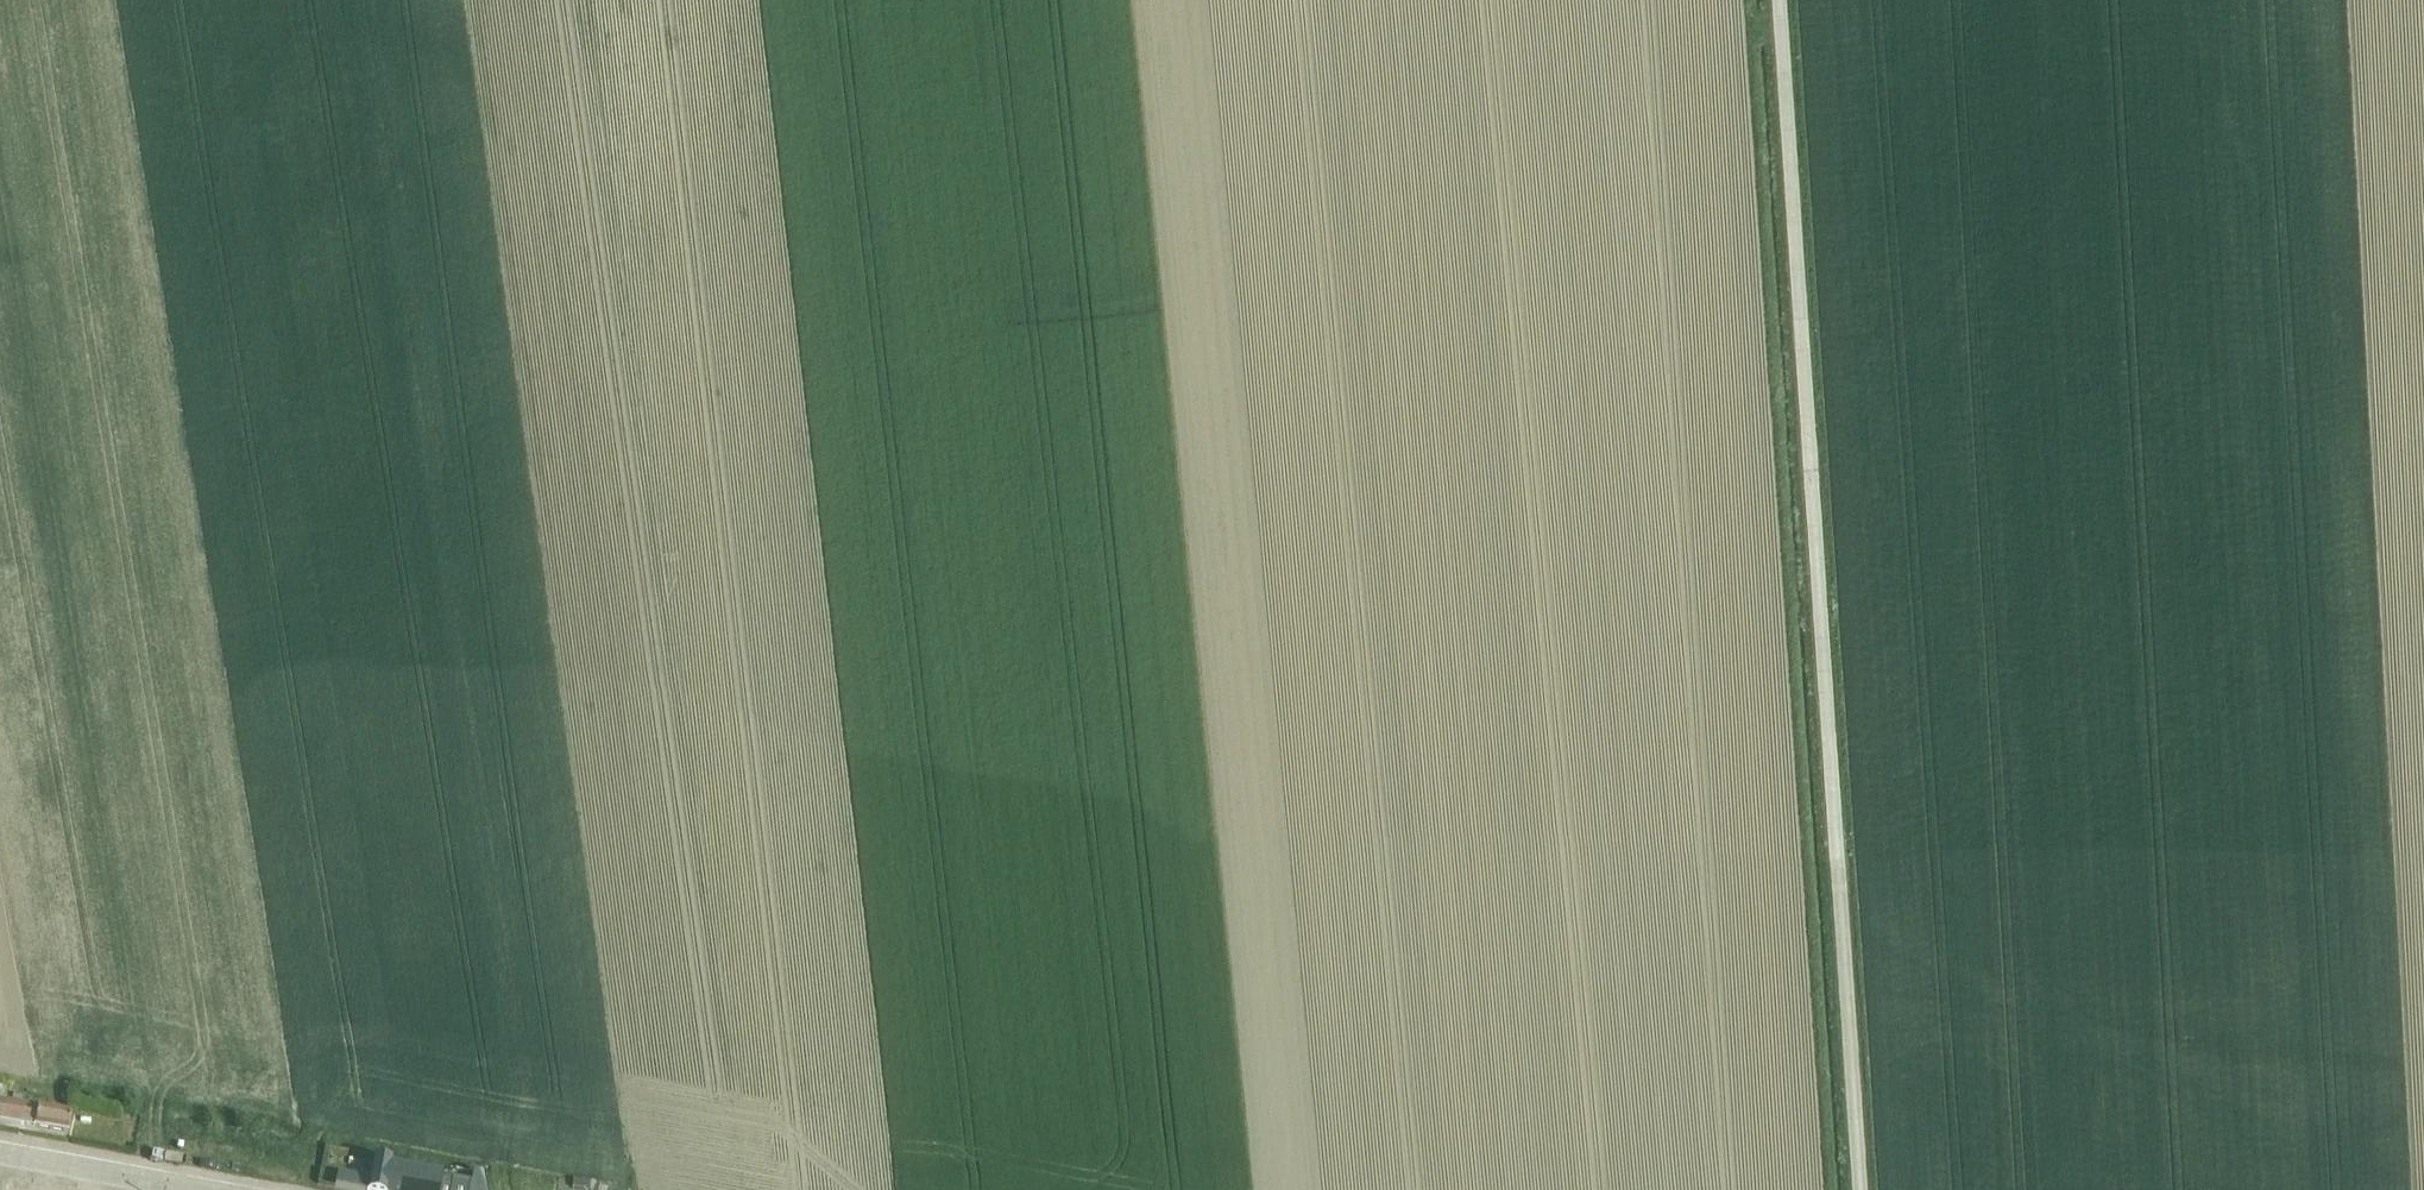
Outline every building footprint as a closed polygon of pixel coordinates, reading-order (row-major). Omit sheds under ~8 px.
[(38,1128),(41,1106),(2,1101),(0,1112),(0,1123),(38,1128)] [(44,1108),(40,1125),(73,1133),(77,1116),(44,1108)] [(475,1178),(372,1162),(370,1174),(338,1169),(335,1189),(473,1189),(475,1178)]
